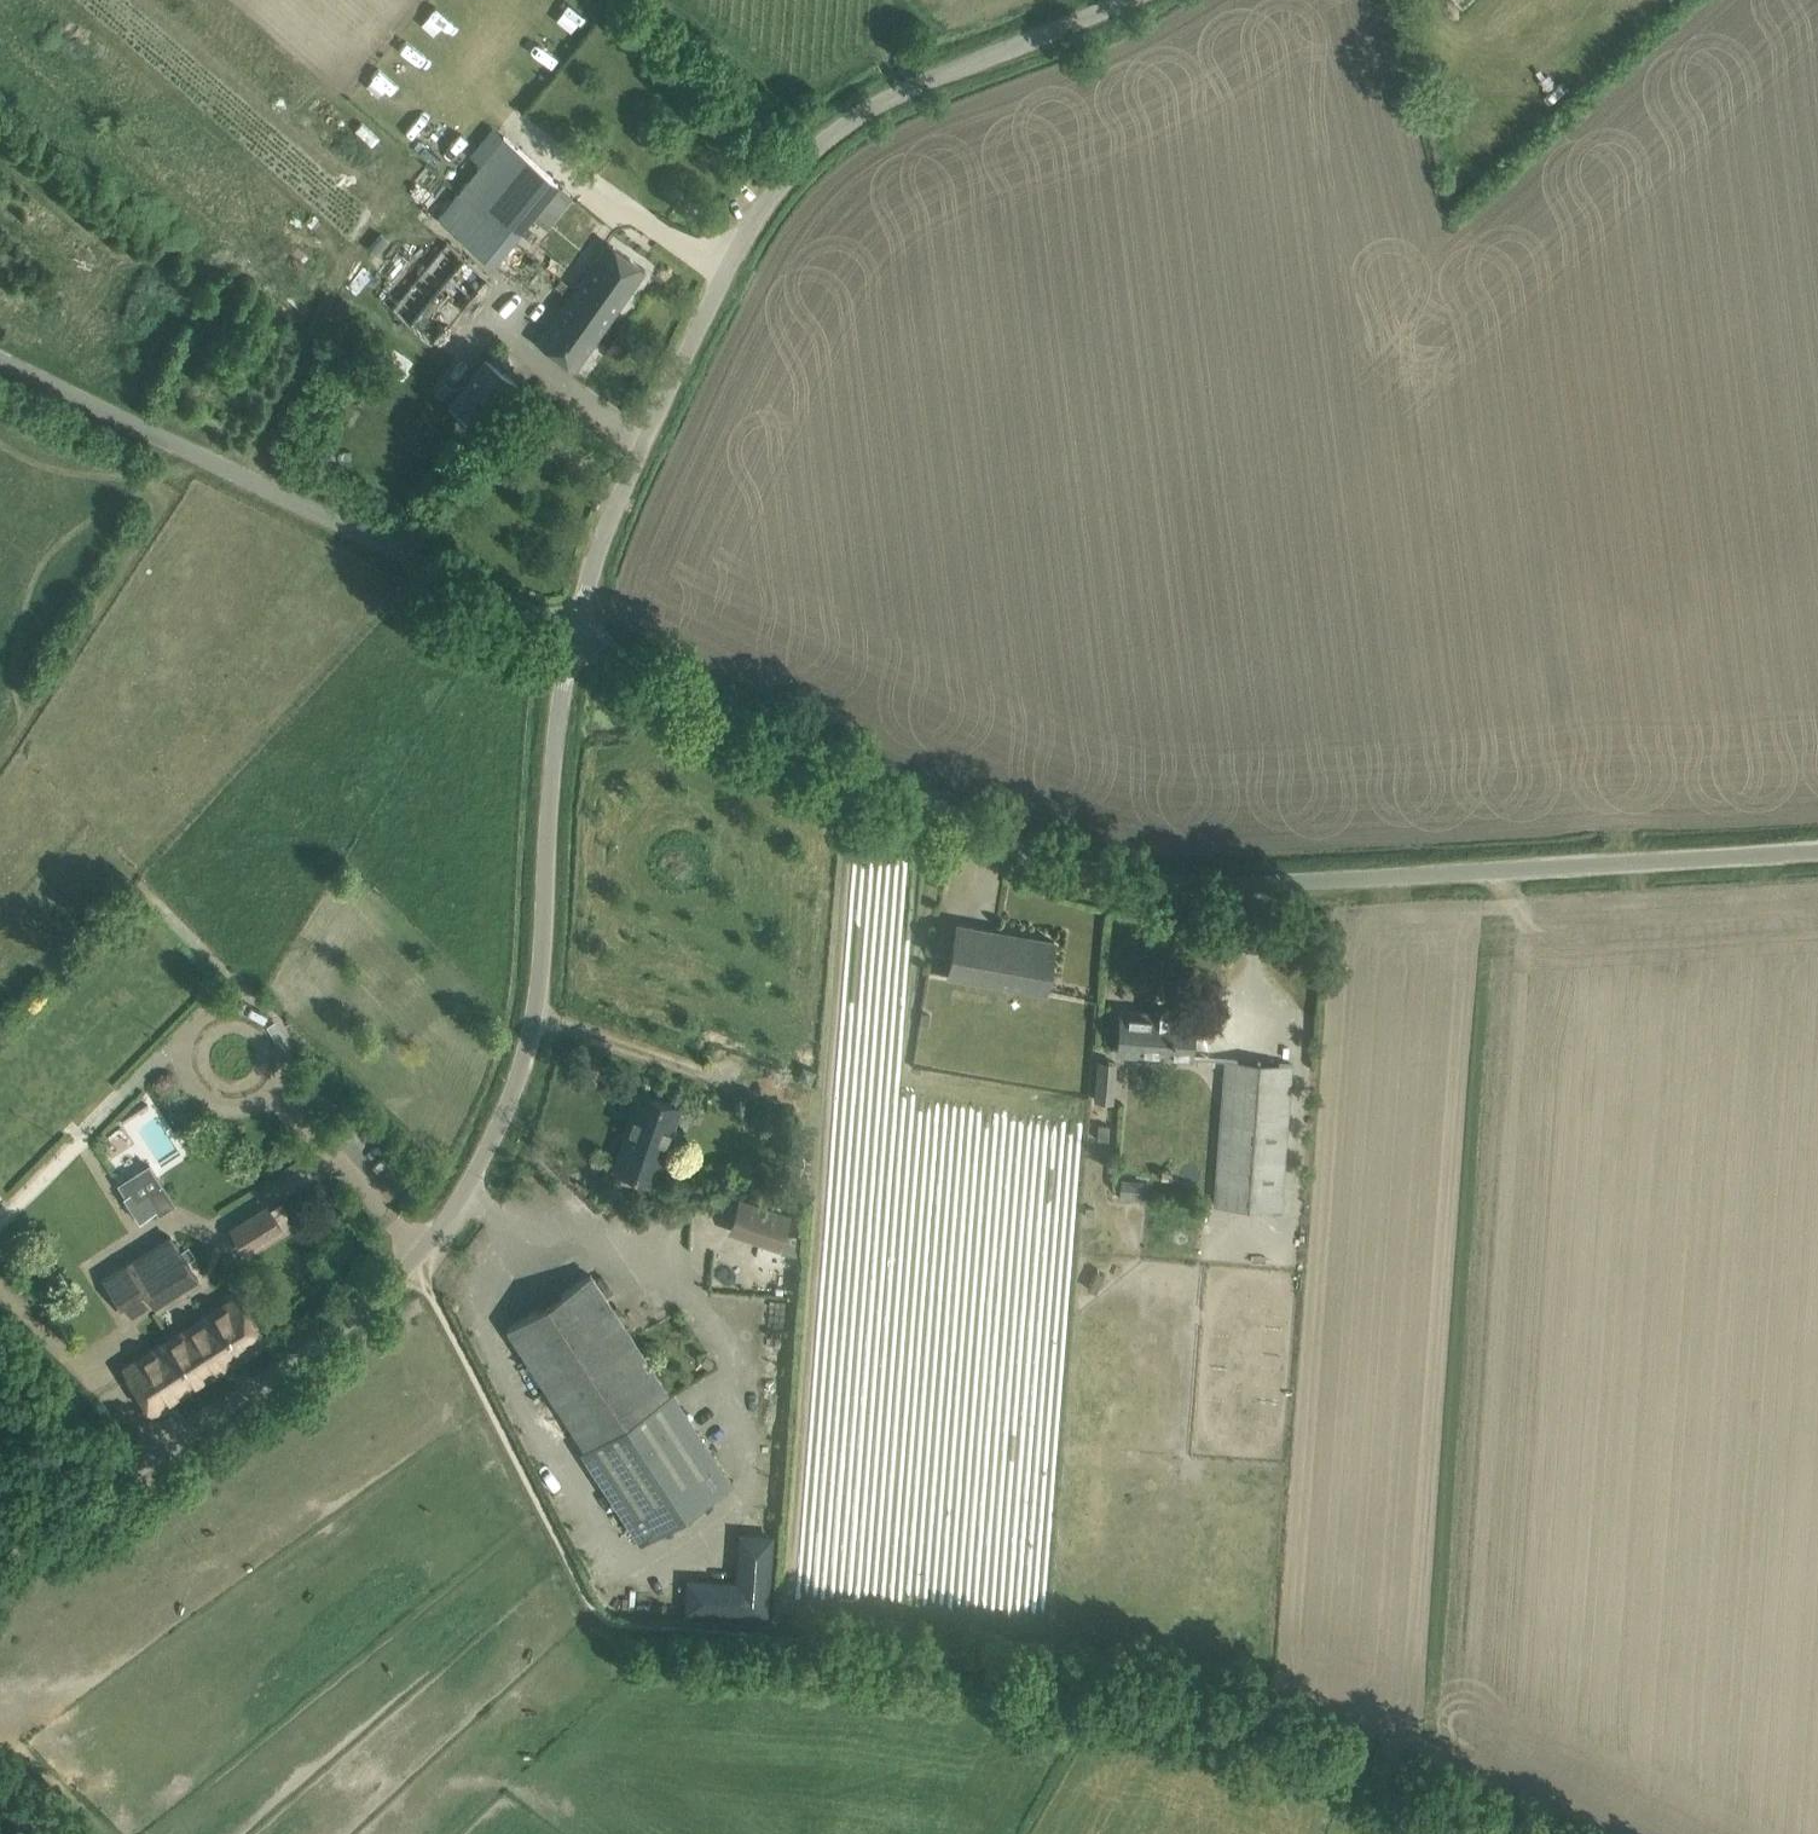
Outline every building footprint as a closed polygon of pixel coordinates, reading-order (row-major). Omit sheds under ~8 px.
[(1477,0),(1451,0),(1464,13),(1477,0)] [(493,262),(559,182),(504,135),(439,216),(493,262)] [(436,343),(490,276),(445,240),(398,296),(390,290),(382,300),(436,343)] [(608,242),(570,297),(591,312),(597,303),(613,314),(645,268),(608,242)] [(575,368),(613,314),(597,303),(591,312),(570,297),(538,341),(575,368)] [(482,430),(518,383),(486,358),(450,406),(482,430)] [(948,973),(1046,991),(1055,941),(957,923),(948,973)] [(1155,1054),(1158,1013),(1121,1010),(1118,1051),(1155,1054)] [(1194,1016),(1158,1013),(1155,1054),(1191,1057),(1194,1016)] [(1116,1096),(1117,1058),(1097,1057),(1096,1095),(1116,1096)] [(1281,1209),(1290,1088),(1292,1063),(1226,1058),(1224,1082),(1215,1204),(1281,1209)] [(679,1106),(663,1101),(640,1093),(615,1165),(654,1179),(679,1106)] [(148,1162),(117,1183),(141,1219),(156,1210),(158,1214),(175,1203),(148,1162)] [(268,1203),(229,1228),(245,1252),(283,1228),(268,1203)] [(732,1236),(778,1251),(788,1221),(742,1206),(732,1236)] [(168,1236),(101,1279),(126,1319),(148,1305),(152,1311),(197,1282),(168,1236)] [(508,1328),(521,1348),(641,1534),(724,1479),(591,1274),(508,1328)] [(266,1338),(253,1317),(238,1295),(124,1368),(138,1390),(151,1411),(266,1338)] [(774,1537),(745,1535),(742,1584),(693,1582),(691,1610),(769,1615),(774,1537)]
